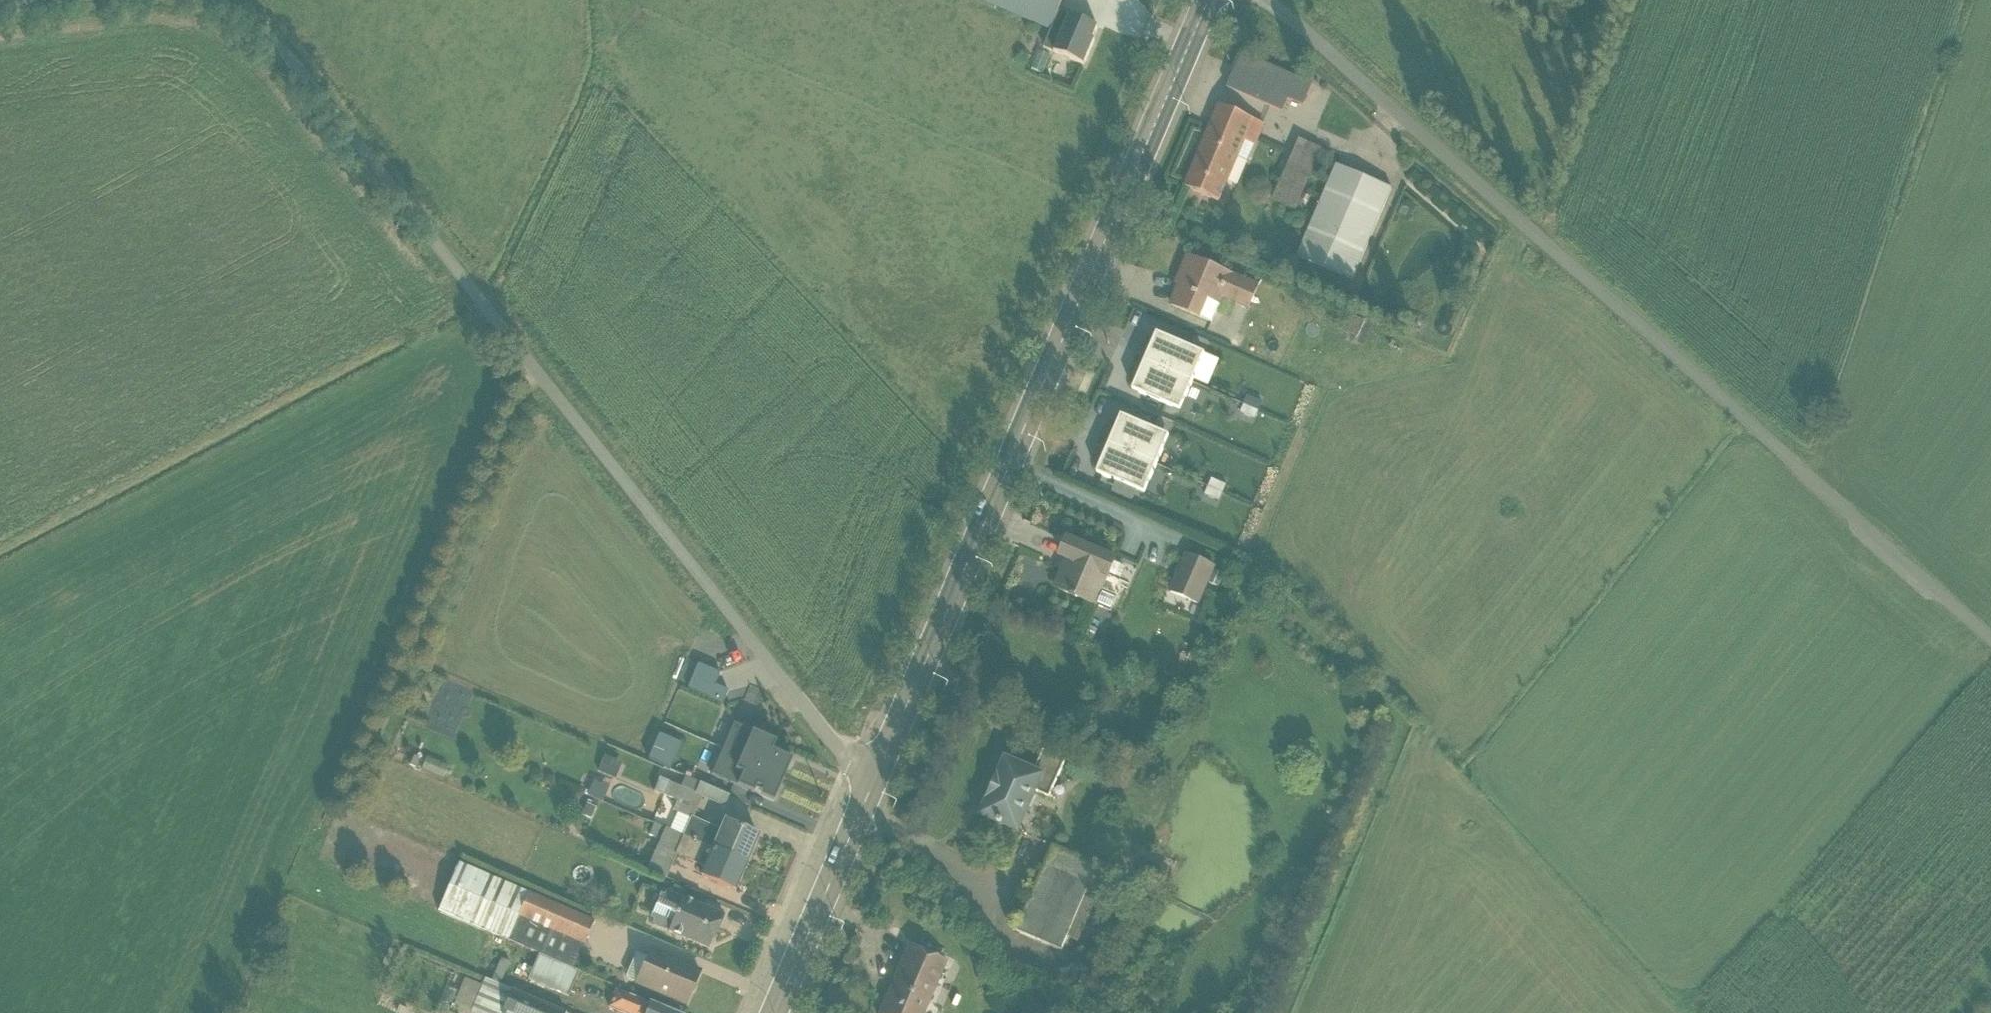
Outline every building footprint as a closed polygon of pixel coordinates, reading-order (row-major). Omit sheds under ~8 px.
[(1085,66),(1102,27),(1062,9),(1066,0),(980,0),(1049,30),(1041,47),(1085,66)] [(1252,92),(1326,114),(1337,77),(1262,56),(1252,92)] [(1260,120),(1221,104),(1186,186),(1226,202),(1260,120)] [(1326,206),(1342,143),(1318,136),(1301,199),(1326,206)] [(1360,159),(1322,255),(1379,278),(1417,182),(1360,159)] [(1252,311),(1263,286),(1189,254),(1167,304),(1204,320),(1216,295),(1252,311)] [(1145,363),(1193,384),(1205,355),(1157,335),(1145,363)] [(1145,363),(1133,391),(1181,412),(1193,384),(1145,363)] [(1268,394),(1262,417),(1280,421),(1285,398),(1268,394)] [(1121,417),(1110,446),(1157,466),(1169,438),(1121,417)] [(1110,446),(1097,474),(1145,495),(1157,466),(1110,446)] [(1225,498),(1242,505),(1251,483),(1234,476),(1225,498)] [(1100,607),(1121,557),(1068,535),(1058,557),(1066,560),(1054,588),(1100,607)] [(1220,611),(1241,560),(1210,547),(1189,598),(1220,611)] [(721,659),(711,687),(748,701),(754,685),(740,680),(745,668),(721,659)] [(710,774),(773,801),(791,759),(772,750),(775,741),(733,723),(710,774)] [(695,767),(703,734),(681,728),(673,761),(695,767)] [(980,818),(1021,836),(1040,792),(1051,797),(1068,760),(1045,750),(1036,771),(1007,758),(980,818)] [(692,817),(683,837),(749,866),(762,836),(725,820),(721,830),(692,817)] [(700,876),(738,893),(749,866),(683,837),(675,855),(704,868),(700,876)] [(1073,842),(1046,929),(1099,945),(1126,858),(1073,842)] [(593,991),(618,911),(477,866),(462,914),(562,946),(552,978),(593,991)] [(648,922),(709,949),(724,915),(662,888),(648,922)] [(949,963),(908,946),(879,1012),(927,1012),(949,963)] [(636,984),(687,1006),(700,975),(649,954),(636,984)] [(523,988),(526,981),(509,974),(505,983),(487,976),(474,1009),(485,1012),(586,1012),(523,988)] [(616,1012),(673,1012),(615,989),(606,1009),(616,1012)]
